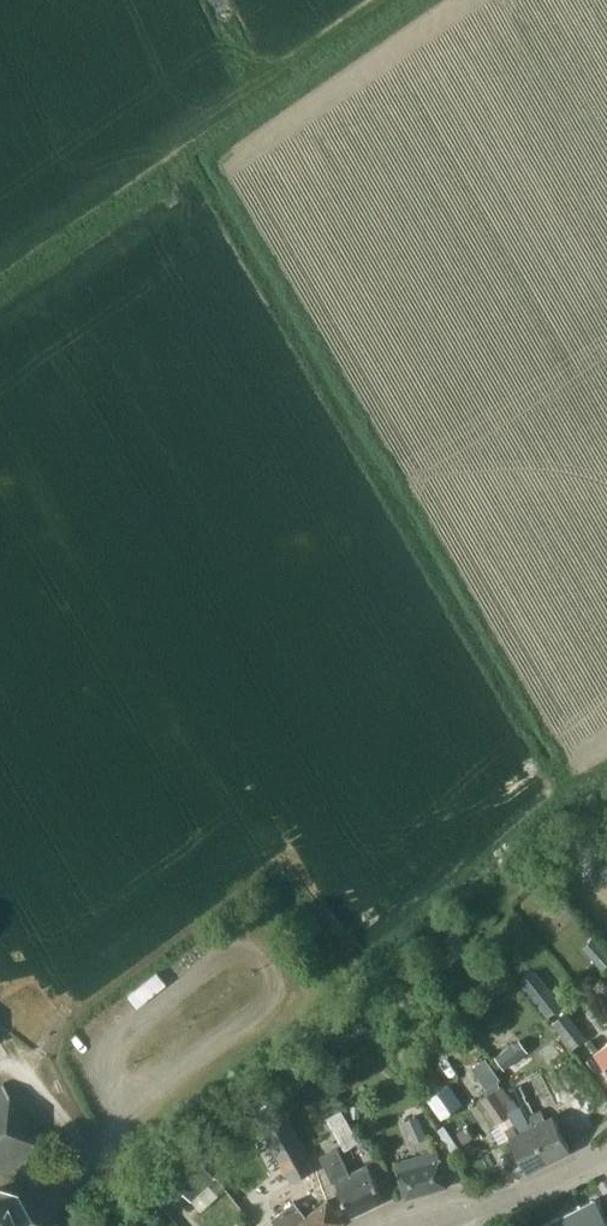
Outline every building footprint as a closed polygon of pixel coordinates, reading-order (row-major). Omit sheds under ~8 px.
[(584,876),(594,867),(588,859),(600,849),(590,838),(578,848),(581,851),(571,860),(584,876)] [(606,964),(606,953),(594,937),(582,947),(601,969),(606,964)] [(562,1005),(545,983),(529,995),(547,1017),(562,1005)] [(571,1046),(584,1036),(566,1013),(553,1024),(571,1046)] [(518,1039),(495,1057),(504,1069),(527,1051),(518,1039)] [(595,1052),(606,1067),(606,1043),(595,1052)] [(518,1074),(531,1094),(543,1086),(535,1074),(529,1078),(524,1070),(518,1074)] [(37,1153),(2,1083),(0,1085),(0,1171),(37,1153)] [(527,1173),(549,1162),(527,1117),(523,1119),(519,1110),(502,1085),(481,1099),(498,1123),(507,1139),(510,1137),(527,1173)] [(292,1182),(300,1178),(316,1169),(282,1107),(258,1120),(292,1182)] [(545,1108),(527,1117),(549,1162),(571,1151),(553,1115),(545,1119),(543,1115),(547,1113),(545,1108)] [(345,1150),(359,1141),(342,1110),(327,1118),(345,1150)] [(412,1143),(426,1138),(416,1115),(403,1121),(412,1143)] [(464,1144),(473,1137),(461,1118),(451,1124),(464,1144)] [(384,1200),(374,1178),(368,1165),(350,1173),(337,1147),(320,1155),(333,1183),(335,1182),(351,1216),(384,1200)] [(448,1186),(445,1178),(437,1151),(395,1162),(405,1198),(448,1186)] [(191,1202),(215,1178),(200,1164),(176,1187),(191,1202)] [(16,1215),(16,1211),(15,1211),(8,1198),(8,1197),(5,1195),(0,1194),(0,1225),(12,1225),(15,1215),(16,1215)] [(574,1209),(583,1225),(606,1225),(606,1220),(596,1198),(574,1209)] [(343,1222),(327,1200),(306,1217),(294,1201),(271,1219),(276,1225),(338,1225),(343,1222)] [(574,1209),(553,1220),(556,1225),(583,1225),(574,1209)]
